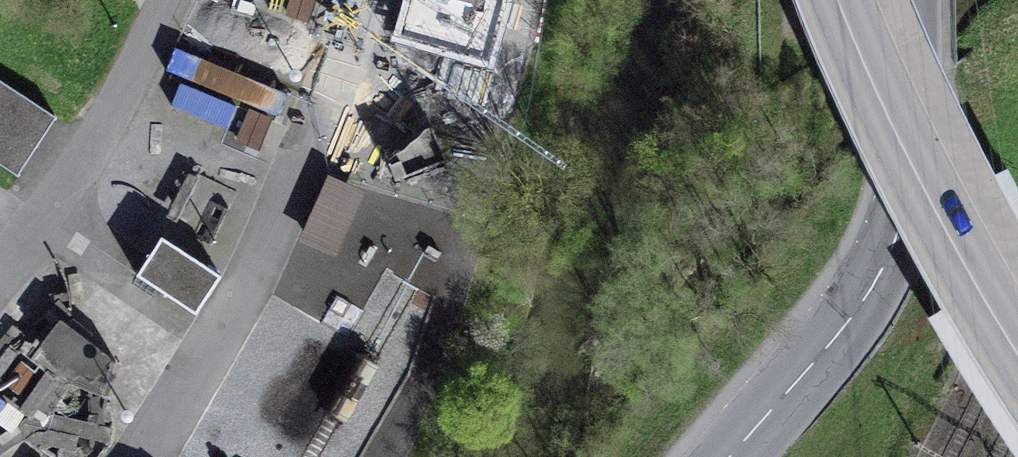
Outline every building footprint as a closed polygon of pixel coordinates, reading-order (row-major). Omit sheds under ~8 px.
[(56,116),(0,80),(0,165),(17,176),(56,116)] [(444,160),(430,124),(386,159),(395,180),(444,160)] [(336,265),(365,200),(329,184),(299,249),(336,265)] [(221,276),(161,237),(136,275),(196,314),(221,276)] [(38,364),(94,405),(115,375),(59,335),(38,364)] [(22,432),(0,414),(0,456),(2,456),(22,432)]
